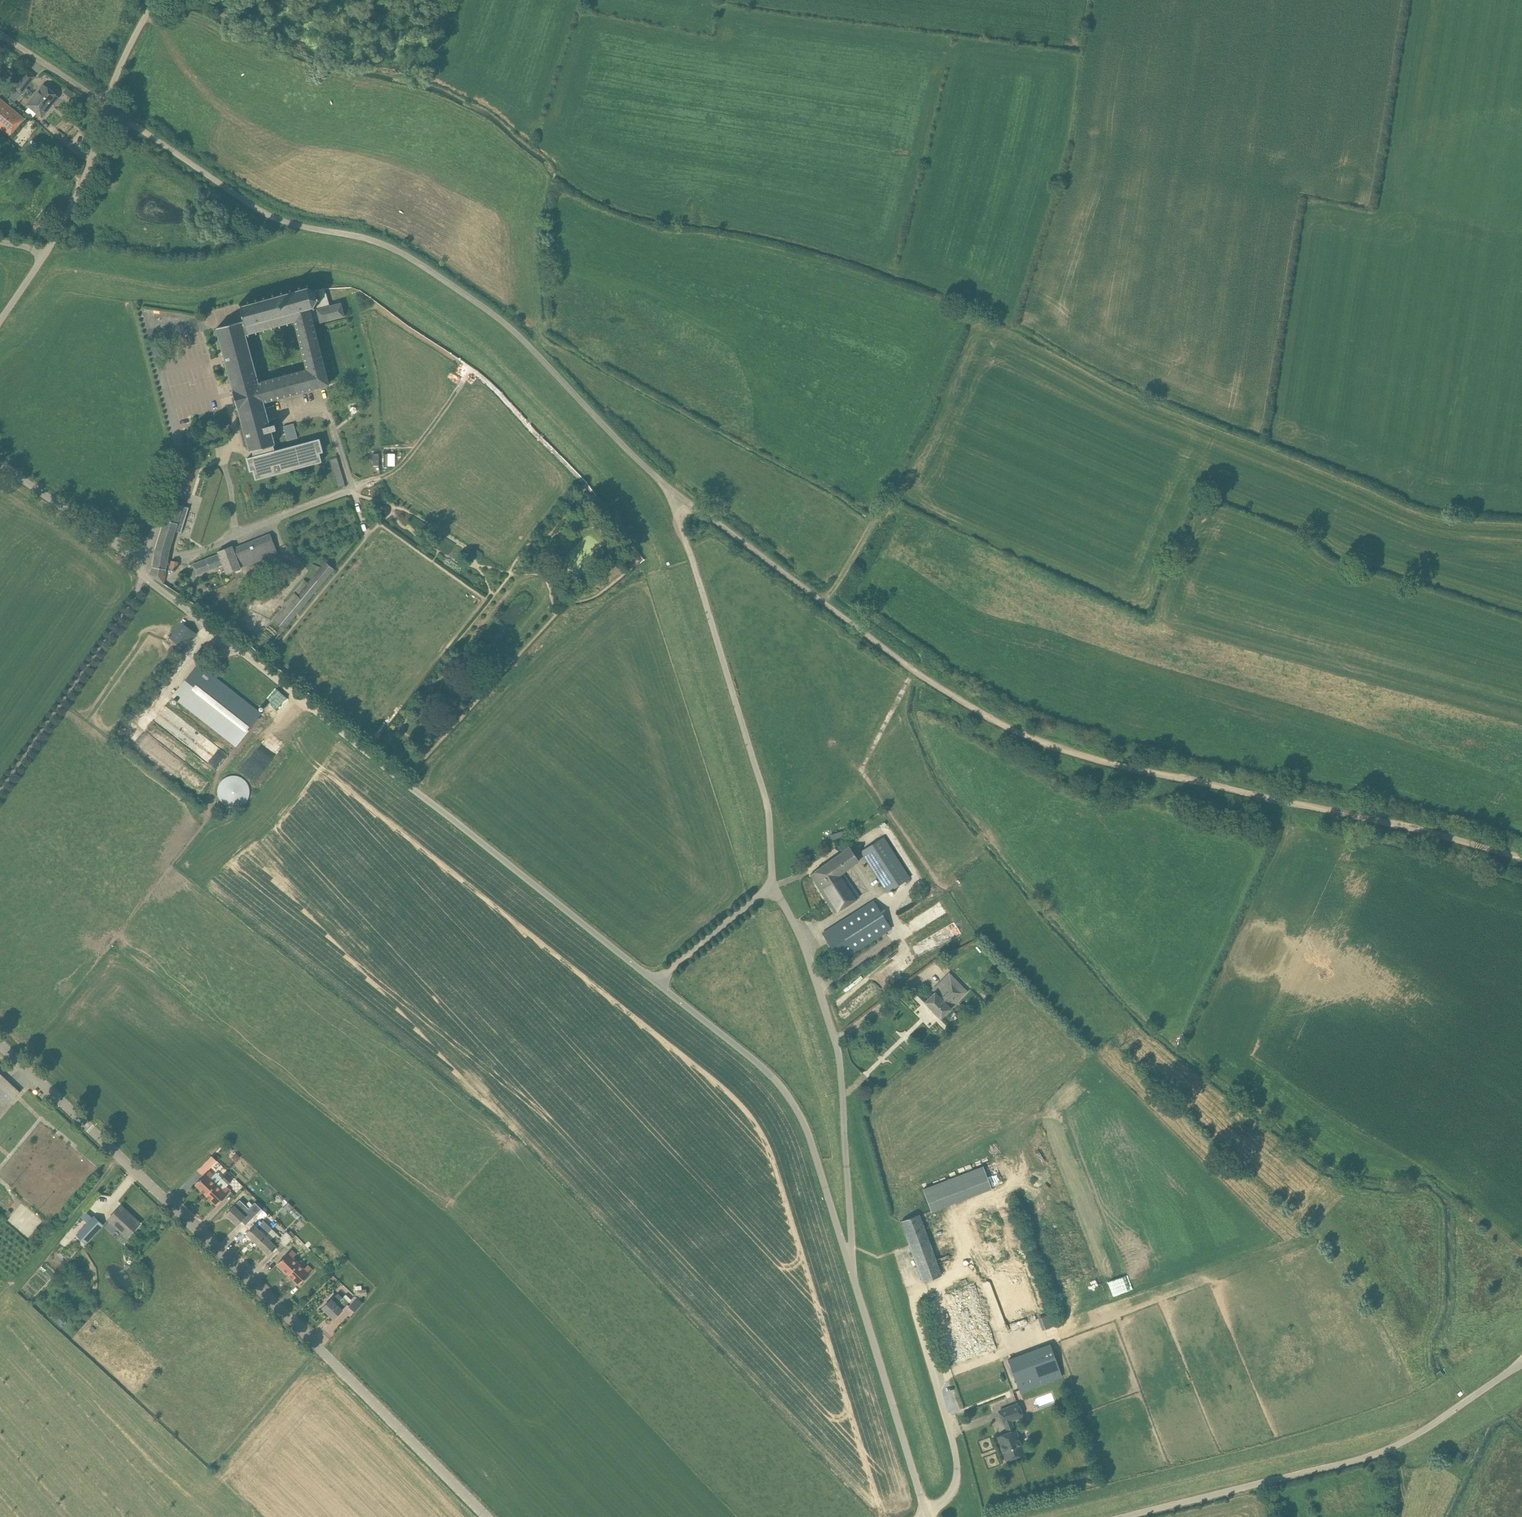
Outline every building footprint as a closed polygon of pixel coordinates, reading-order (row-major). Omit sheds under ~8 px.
[(26,71),(13,88),(14,88),(21,94),(21,95),(35,77),(26,71)] [(32,110),(50,89),(44,84),(26,105),(32,110)] [(59,97),(52,91),(50,89),(32,110),(30,112),(40,120),(59,97)] [(16,113),(0,99),(0,126),(10,135),(23,119),(16,113)] [(326,293),(325,289),(325,288),(317,290),(316,289),(314,290),(309,287),(309,285),(307,284),(307,287),(301,289),(300,286),(247,301),(248,303),(242,305),(240,303),(238,304),(240,307),(242,312),(237,313),(239,322),(241,321),(245,336),(295,322),(310,318),(311,322),(319,320),(320,323),(344,316),(341,303),(330,306),(327,295),(328,295),(327,293),(326,293)] [(166,321),(167,314),(147,311),(146,318),(166,321)] [(329,386),(311,322),(310,318),(295,322),(308,371),(258,384),(261,394),(279,389),(282,398),(329,386)] [(250,353),(245,336),(241,321),(239,322),(217,327),(226,360),(250,353)] [(261,394),(258,384),(250,353),(226,360),(234,389),(232,390),(238,409),(239,409),(250,451),(264,448),(265,454),(247,459),(250,471),(254,471),(256,480),(322,462),(319,453),(322,452),(319,439),(274,451),(272,446),(274,445),(271,432),(277,431),(275,425),(269,426),(268,421),(278,419),(274,406),(265,409),(263,403),(282,398),(279,389),(261,394)] [(338,486),(346,484),(337,457),(330,460),(338,486)] [(183,495),(173,492),(156,548),(169,552),(176,531),(180,532),(184,521),(187,507),(183,506),(185,498),(183,497),(183,495)] [(226,573),(278,553),(271,534),(233,548),(232,546),(218,551),(219,553),(193,563),(197,574),(223,565),(226,573)] [(169,556),(169,552),(156,548),(156,550),(155,553),(155,556),(152,575),(165,582),(165,578),(167,567),(168,558),(169,556)] [(272,619),(284,630),(335,569),(326,561),(308,583),(304,579),(272,619)] [(196,633),(182,623),(170,638),(185,649),(196,633)] [(236,746),(256,721),(262,713),(199,664),(173,696),(236,746)] [(228,807),(252,796),(240,773),(217,785),(228,807)] [(887,892),(910,878),(884,837),(861,852),(887,892)] [(835,912),(843,907),(859,896),(843,872),(859,861),(856,856),(859,854),(856,850),(853,852),(850,847),(811,874),(835,912)] [(840,961),(849,955),(891,928),(874,901),(823,933),(840,961)] [(941,1018),(949,1010),(951,1008),(950,1008),(965,993),(950,978),(935,993),(935,992),(924,1002),(941,1018)] [(20,1092),(13,1085),(6,1093),(13,1100),(20,1092)] [(217,1162),(212,1158),(205,1165),(210,1169),(217,1162)] [(230,1172),(229,1171),(225,1168),(223,1170),(218,1165),(214,1169),(222,1178),(220,1180),(214,1175),(209,1170),(195,1184),(206,1195),(228,1173),(229,1174),(230,1172)] [(984,1166),(923,1189),(931,1211),(992,1188),(984,1166)] [(227,1175),(229,1174),(228,1173),(206,1195),(217,1205),(231,1191),(227,1187),(233,1180),(227,1175)] [(237,1224),(244,1217),(246,1216),(239,1210),(244,1205),(240,1201),(235,1206),(235,1205),(226,1214),(237,1224)] [(254,1216),(262,1209),(255,1203),(248,1211),(254,1216)] [(128,1236),(133,1231),(140,1224),(139,1223),(138,1225),(127,1214),(128,1213),(121,1206),(109,1219),(128,1236)] [(968,1218),(1001,1325),(1034,1315),(1002,1208),(968,1218)] [(258,1244),(272,1228),(264,1220),(269,1215),(262,1209),(254,1216),(259,1221),(255,1226),(255,1225),(247,1233),(258,1244)] [(94,1215),(93,1217),(85,1210),(80,1216),(87,1222),(76,1234),(86,1245),(104,1226),(94,1215)] [(904,1220),(901,1221),(902,1225),(910,1245),(923,1281),(924,1281),(933,1278),(942,1274),(941,1273),(950,1270),(946,1261),(938,1264),(928,1237),(919,1215),(910,1217),(904,1220)] [(294,1237),(295,1237),(296,1235),(291,1231),(290,1232),(288,1231),(288,1232),(286,1231),(281,1236),(281,1237),(272,1228),(258,1244),(269,1254),(277,1246),(276,1245),(280,1242),(285,1246),(294,1237)] [(293,1239),(295,1237),(294,1237),(285,1246),(288,1249),(296,1241),(293,1239)] [(295,1249),(303,1256),(307,1252),(299,1244),(295,1249)] [(299,1263),(293,1258),(297,1254),(292,1249),(278,1263),(289,1274),(299,1263)] [(323,1260),(317,1255),(313,1259),(319,1265),(323,1260)] [(299,1284),(306,1277),(313,1270),(308,1266),(305,1269),(299,1263),(289,1274),(299,1284)] [(975,1283),(929,1296),(947,1362),(994,1349),(975,1283)] [(346,1294),(343,1297),(339,1293),(333,1299),(332,1298),(323,1307),(334,1318),(352,1300),(346,1294)] [(355,1312),(364,1303),(358,1297),(349,1307),(355,1312)] [(1036,1317),(1039,1329),(1053,1326),(1051,1313),(1036,1317)] [(1021,1391),(1063,1375),(1051,1343),(1009,1359),(1021,1391)] [(1011,1420),(1023,1416),(1018,1404),(999,1411),(1004,1423),(1005,1423),(1009,1432),(997,1437),(1006,1460),(1024,1453),(1015,1430),(1014,1430),(1011,1420)]
